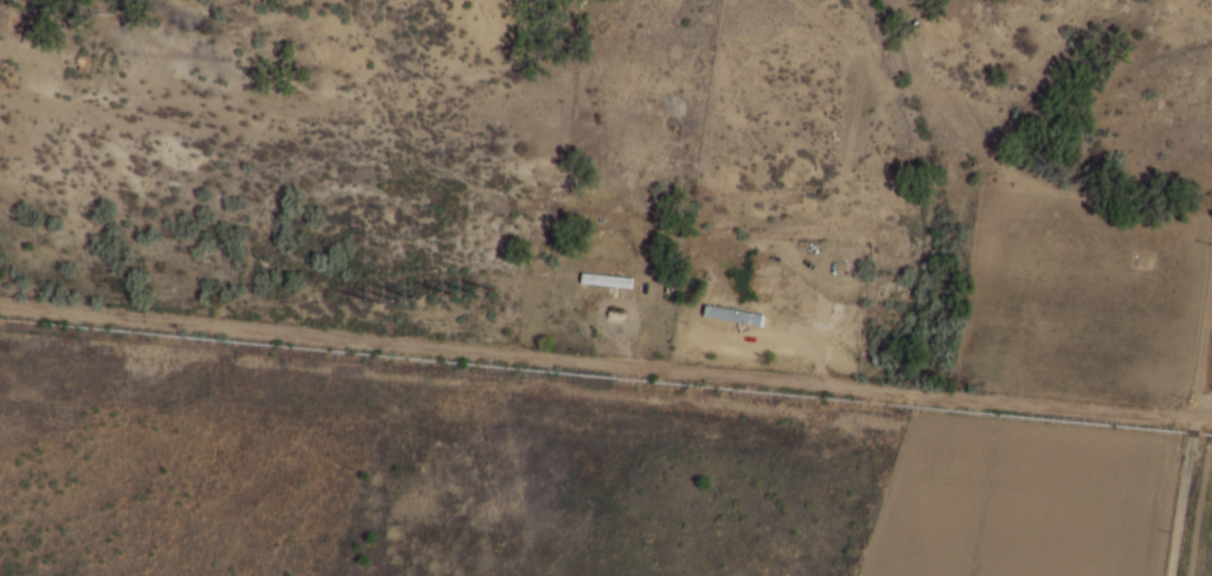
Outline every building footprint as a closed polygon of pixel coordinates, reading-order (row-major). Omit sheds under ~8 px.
[(633,277),(584,273),(583,285),(632,289),(633,277)] [(765,315),(707,304),(705,317),(763,328),(765,315)]
